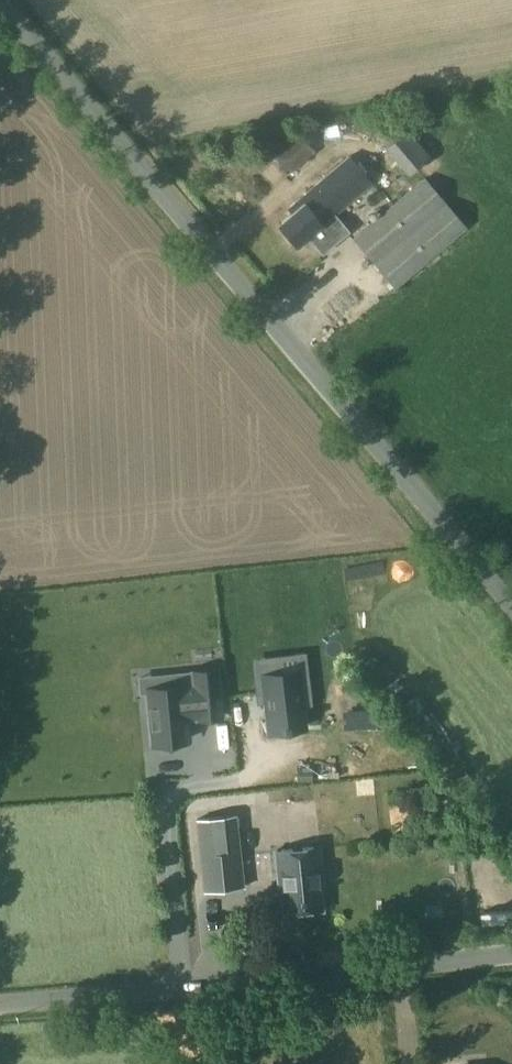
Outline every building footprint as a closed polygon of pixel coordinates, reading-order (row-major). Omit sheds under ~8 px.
[(407,126),(385,146),(408,174),(430,154),(407,126)] [(300,131),(271,154),(288,175),(315,150),(300,131)] [(349,156),(309,189),(310,190),(324,207),(333,218),(373,185),(349,156)] [(424,177),(352,238),(395,291),(467,229),(424,177)] [(290,212),(278,223),(297,244),(322,222),(317,216),(324,207),(310,190),(287,209),(290,212)] [(186,668),(149,672),(154,724),(191,720),(189,700),(200,699),(224,697),(219,649),(195,651),(197,668),(186,669),(186,668)] [(296,654),(259,658),(266,713),(303,708),(300,686),(307,685),(305,666),(298,667),(296,654)] [(241,815),(200,820),(209,891),(249,887),(241,815)] [(320,849),(276,854),(281,900),(283,899),(285,912),(322,908),(320,886),(324,885),(320,849)]
